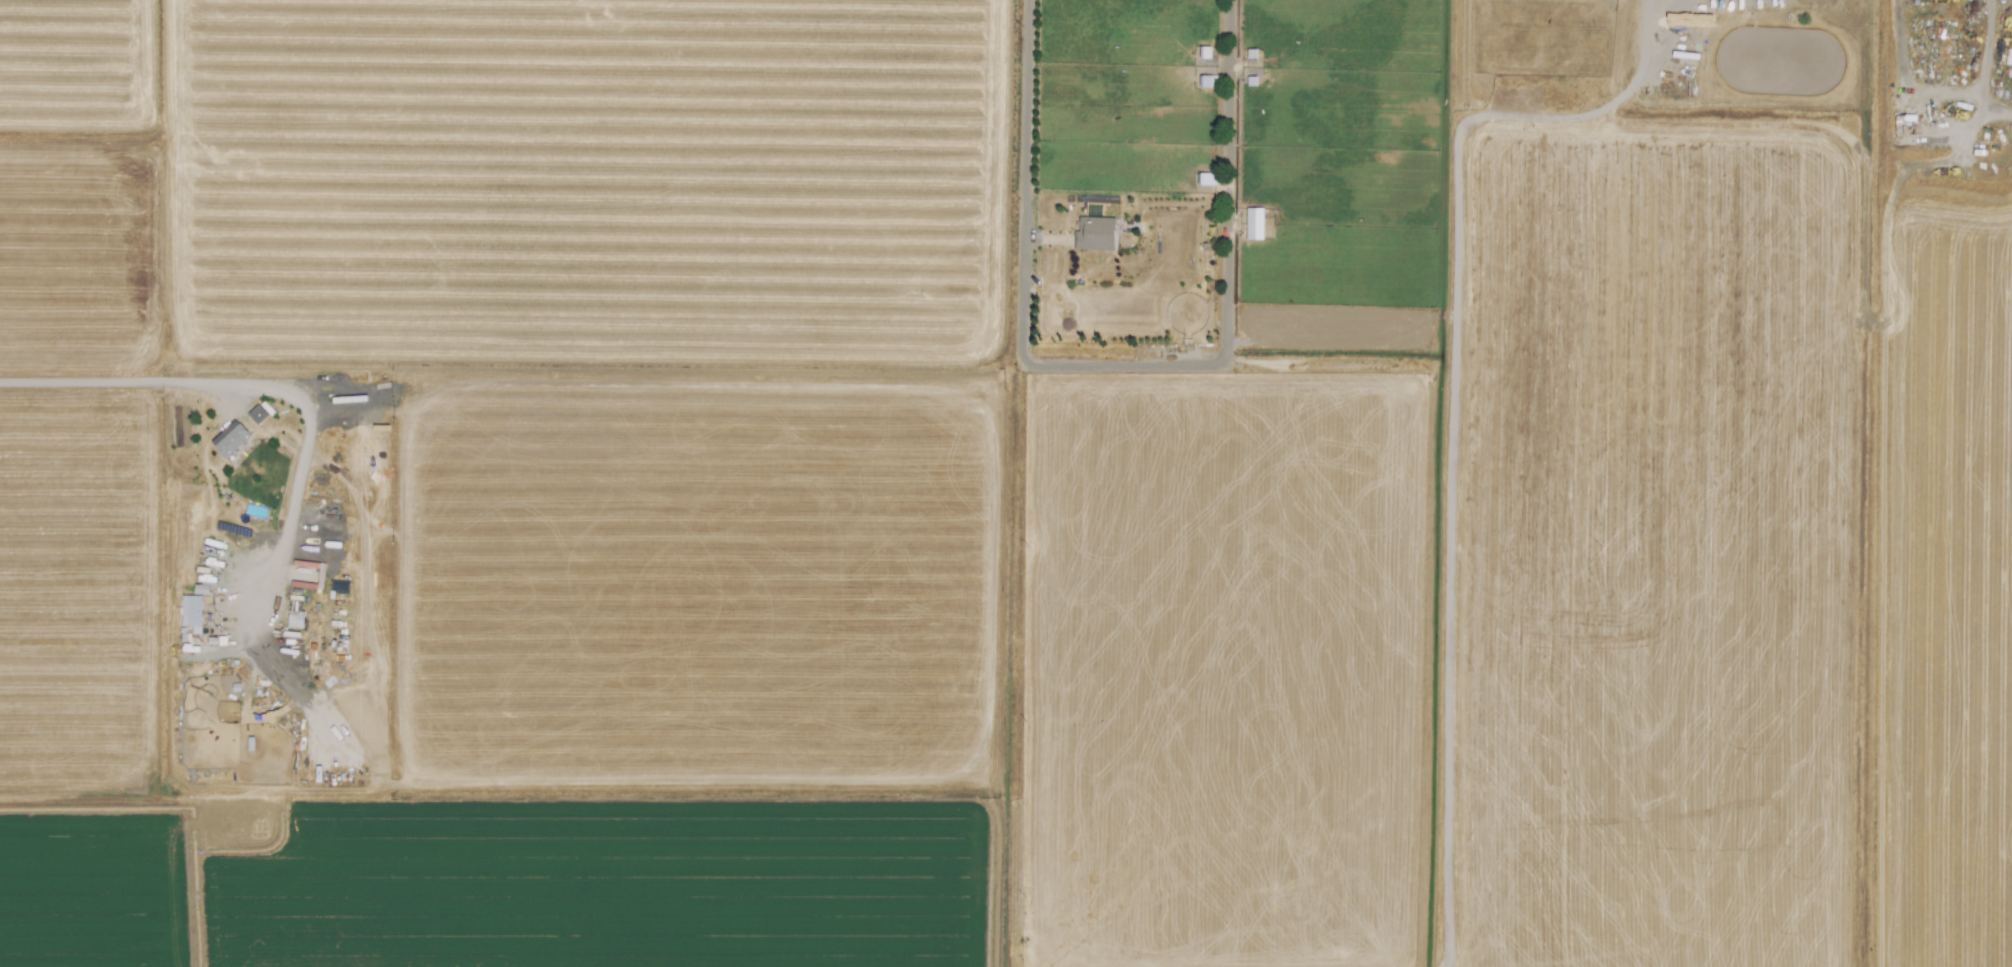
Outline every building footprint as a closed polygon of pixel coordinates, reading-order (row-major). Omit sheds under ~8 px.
[(1216,75),(1199,76),(1199,87),(1216,87),(1216,75)] [(1245,240),(1262,239),(1262,208),(1245,208),(1245,240)] [(1114,218),(1077,217),(1076,231),(1073,231),(1073,250),(1113,251),(1114,218)] [(246,414),(256,425),(267,415),(258,404),(246,414)] [(213,446),(224,459),(250,436),(238,423),(213,446)] [(181,626),(200,626),(201,596),(181,595),(181,626)]
